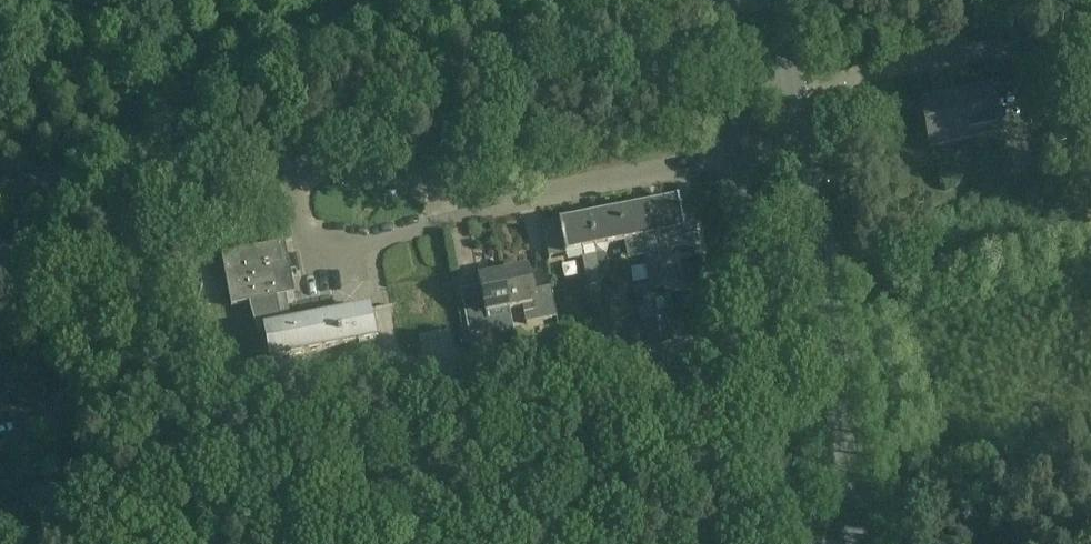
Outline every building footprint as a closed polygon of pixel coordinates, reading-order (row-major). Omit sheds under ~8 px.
[(920,101),(929,146),(1001,131),(991,85),(920,101)] [(654,238),(653,238),(663,288),(677,285),(670,250),(687,247),(684,230),(697,228),(692,202),(679,205),(677,197),(676,197),(676,198),(647,203),(654,238)] [(654,238),(647,203),(620,209),(627,241),(624,241),(628,259),(644,256),(650,290),(663,288),(653,238),(654,238)] [(620,209),(591,214),(597,247),(624,241),(627,241),(620,209)] [(597,247),(591,214),(561,220),(561,219),(559,219),(560,220),(543,224),(549,256),(566,253),(566,254),(567,253),(567,252),(597,247)] [(375,339),(370,311),(369,307),(335,313),(289,322),(286,305),(296,303),(294,291),(292,281),(287,255),(284,243),(227,254),(221,255),(231,306),(236,305),(249,303),(250,309),(257,331),(263,330),(269,360),(352,344),(358,343),(359,347),(361,355),(375,352),(374,344),(374,340),(375,339)] [(607,253),(597,254),(602,281),(611,279),(607,253)] [(602,281),(597,254),(582,257),(588,286),(602,284),(602,281)] [(535,290),(534,282),(529,283),(527,268),(501,273),(508,309),(522,307),(525,323),(556,317),(550,287),(535,290)] [(508,309),(501,273),(477,278),(480,293),(460,297),(468,334),(499,328),(500,333),(512,330),(508,309)] [(668,316),(643,321),(648,346),(673,342),(668,316)] [(625,332),(628,350),(646,347),(643,329),(625,332)] [(593,337),(561,343),(566,369),(567,375),(611,366),(608,351),(606,351),(603,336),(593,337)] [(480,350),(471,351),(477,383),(487,380),(480,350)]
